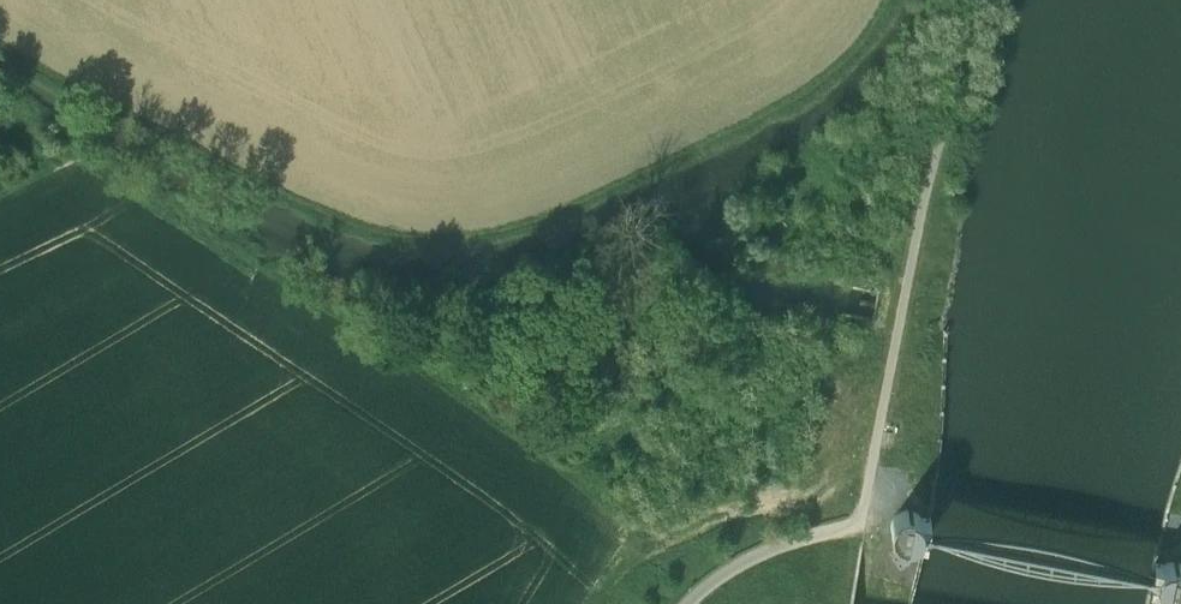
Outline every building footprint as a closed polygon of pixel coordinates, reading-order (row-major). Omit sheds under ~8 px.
[(923,525),(930,526),(931,519),(927,518),(923,517),(922,518),(921,517),(920,516),(919,515),(918,514),(917,513),(916,512),(914,511),(913,511),(912,510),(910,510),(909,510),(907,510),(906,510),(904,510),(903,511),(902,511),(900,512),(899,512),(898,513),(897,514),(896,515),(895,516),(894,517),(893,519),(892,520),(892,521),(891,523),(891,524),(891,526),(891,527),(891,529),(891,530),(892,531),(892,533),(893,534),(893,535),(894,537),(895,538),(896,539),(897,540),(899,541),(900,541),(901,542),(902,543),(904,543),(905,543),(907,543),(908,543),(910,543),(911,543),(913,543),(914,542),(915,542),(917,541),(918,540),(919,541),(923,542),(926,543),(928,536),(921,534),(922,529),(923,525)] [(1160,571),(1159,575),(1158,580),(1151,579),(1150,586),(1153,587),(1158,588),(1159,587),(1160,588),(1161,589),(1162,590),(1163,591),(1164,592),(1165,593),(1166,593),(1168,594),(1169,594),(1171,595),(1172,595),(1173,595),(1175,595),(1176,595),(1178,594),(1179,594),(1180,593),(1180,564),(1180,563),(1178,563),(1177,562),(1176,562),(1174,562),(1173,562),(1171,562),(1170,562),(1168,562),(1167,563),(1166,563),(1164,564),(1163,565),(1162,564),(1158,563),(1154,562),(1153,569),(1160,571)]
